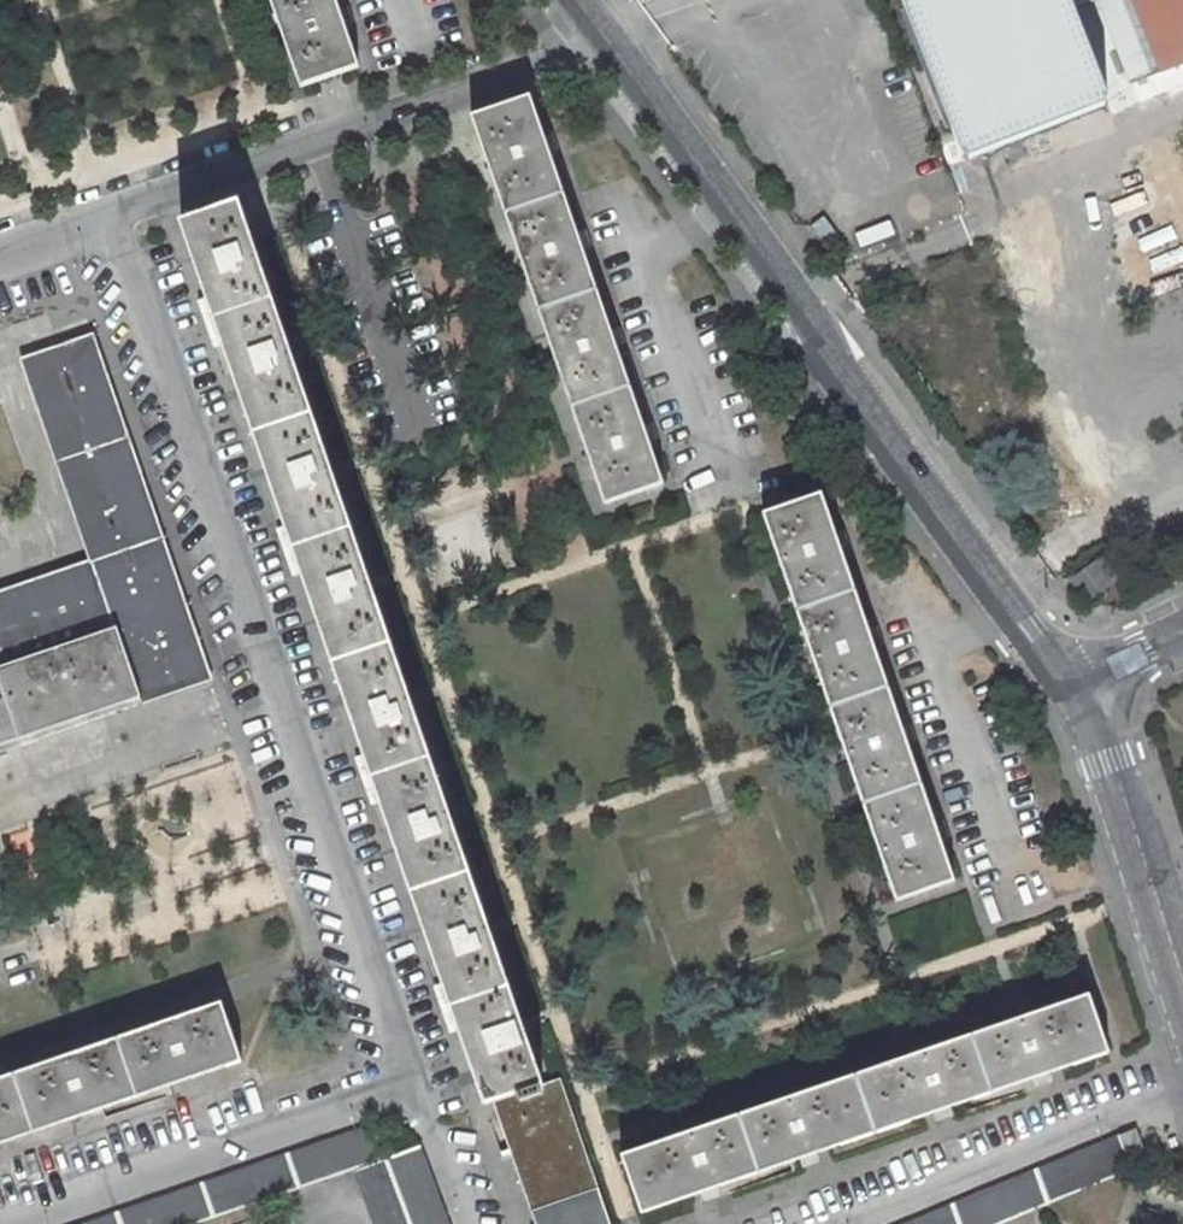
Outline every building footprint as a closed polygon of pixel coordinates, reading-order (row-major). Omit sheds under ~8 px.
[(336,0),(271,0),(301,87),(359,67),(336,0)] [(962,154),(967,152),(969,158),(1003,145),(1104,105),(1102,100),(1107,98),(1072,7),(1091,0),(902,0),(962,154)] [(1132,83),(1162,72),(1168,89),(1182,84),(1182,0),(1100,0),(1132,83)] [(663,483),(530,96),(472,116),(605,503),(663,483)] [(1003,145),(1013,169),(1113,130),(1104,105),(1003,145)] [(182,223),(485,1104),(494,1101),(536,1223),(611,1223),(561,1077),(543,1084),(240,203),(182,223)] [(839,237),(824,217),(812,226),(827,246),(839,237)] [(85,351),(96,346),(93,336),(22,360),(27,372),(38,367),(85,351)] [(27,372),(92,561),(0,593),(0,606),(62,585),(106,710),(209,674),(96,346),(85,351),(193,667),(147,683),(38,367),(27,372)] [(85,351),(38,367),(147,683),(193,667),(85,351)] [(954,880),(822,493),(763,513),(896,900),(954,880)] [(1102,557),(1070,580),(1087,603),(1119,580),(1102,557)] [(0,606),(0,746),(106,710),(62,585),(0,606)] [(1089,993),(622,1154),(642,1212),(1109,1052),(1089,993)] [(0,1078),(0,1143),(241,1060),(221,1002),(0,1078)] [(386,1158),(374,1124),(83,1223),(194,1223),(386,1158)] [(1138,1128),(1119,1135),(1132,1169),(1151,1161),(1138,1128)] [(1119,1135),(905,1223),(998,1223),(1036,1208),(1132,1169),(1119,1135)] [(386,1158),(386,1160),(411,1223),(449,1223),(420,1146),(386,1158)] [(386,1160),(355,1171),(375,1223),(411,1223),(386,1160)]
